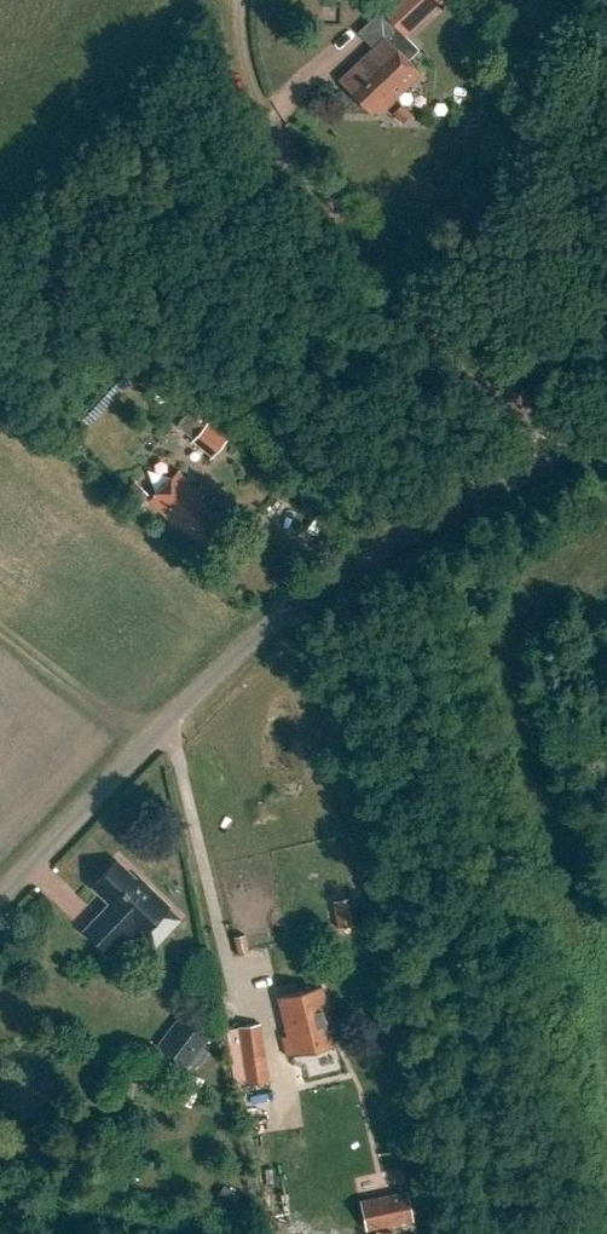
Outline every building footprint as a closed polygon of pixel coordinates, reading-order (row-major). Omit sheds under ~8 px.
[(445,0),(391,0),(381,10),(382,12),(360,34),(374,48),(338,83),(369,116),(373,112),(377,116),(419,76),(396,52),(447,2),(445,0)] [(413,116),(402,105),(393,114),(403,125),(413,116)] [(177,424),(190,437),(203,423),(190,411),(177,424)] [(210,417),(191,439),(210,456),(229,434),(210,417)] [(176,470),(148,497),(174,524),(177,521),(196,541),(219,519),(198,498),(201,495),(176,470)] [(105,910),(84,931),(111,956),(134,931),(141,937),(170,907),(139,878),(137,880),(117,861),(92,887),(112,906),(107,912),(105,910)] [(350,925),(350,899),(334,899),(334,925),(350,925)] [(241,956),(271,947),(265,926),(235,935),(241,956)] [(318,988),(277,998),(286,1036),(327,1026),(318,988)] [(181,1013),(157,1045),(186,1068),(210,1036),(181,1013)] [(269,1081),(260,1024),(238,1027),(246,1084),(269,1081)] [(401,1187),(353,1203),(363,1233),(411,1218),(401,1187)]
